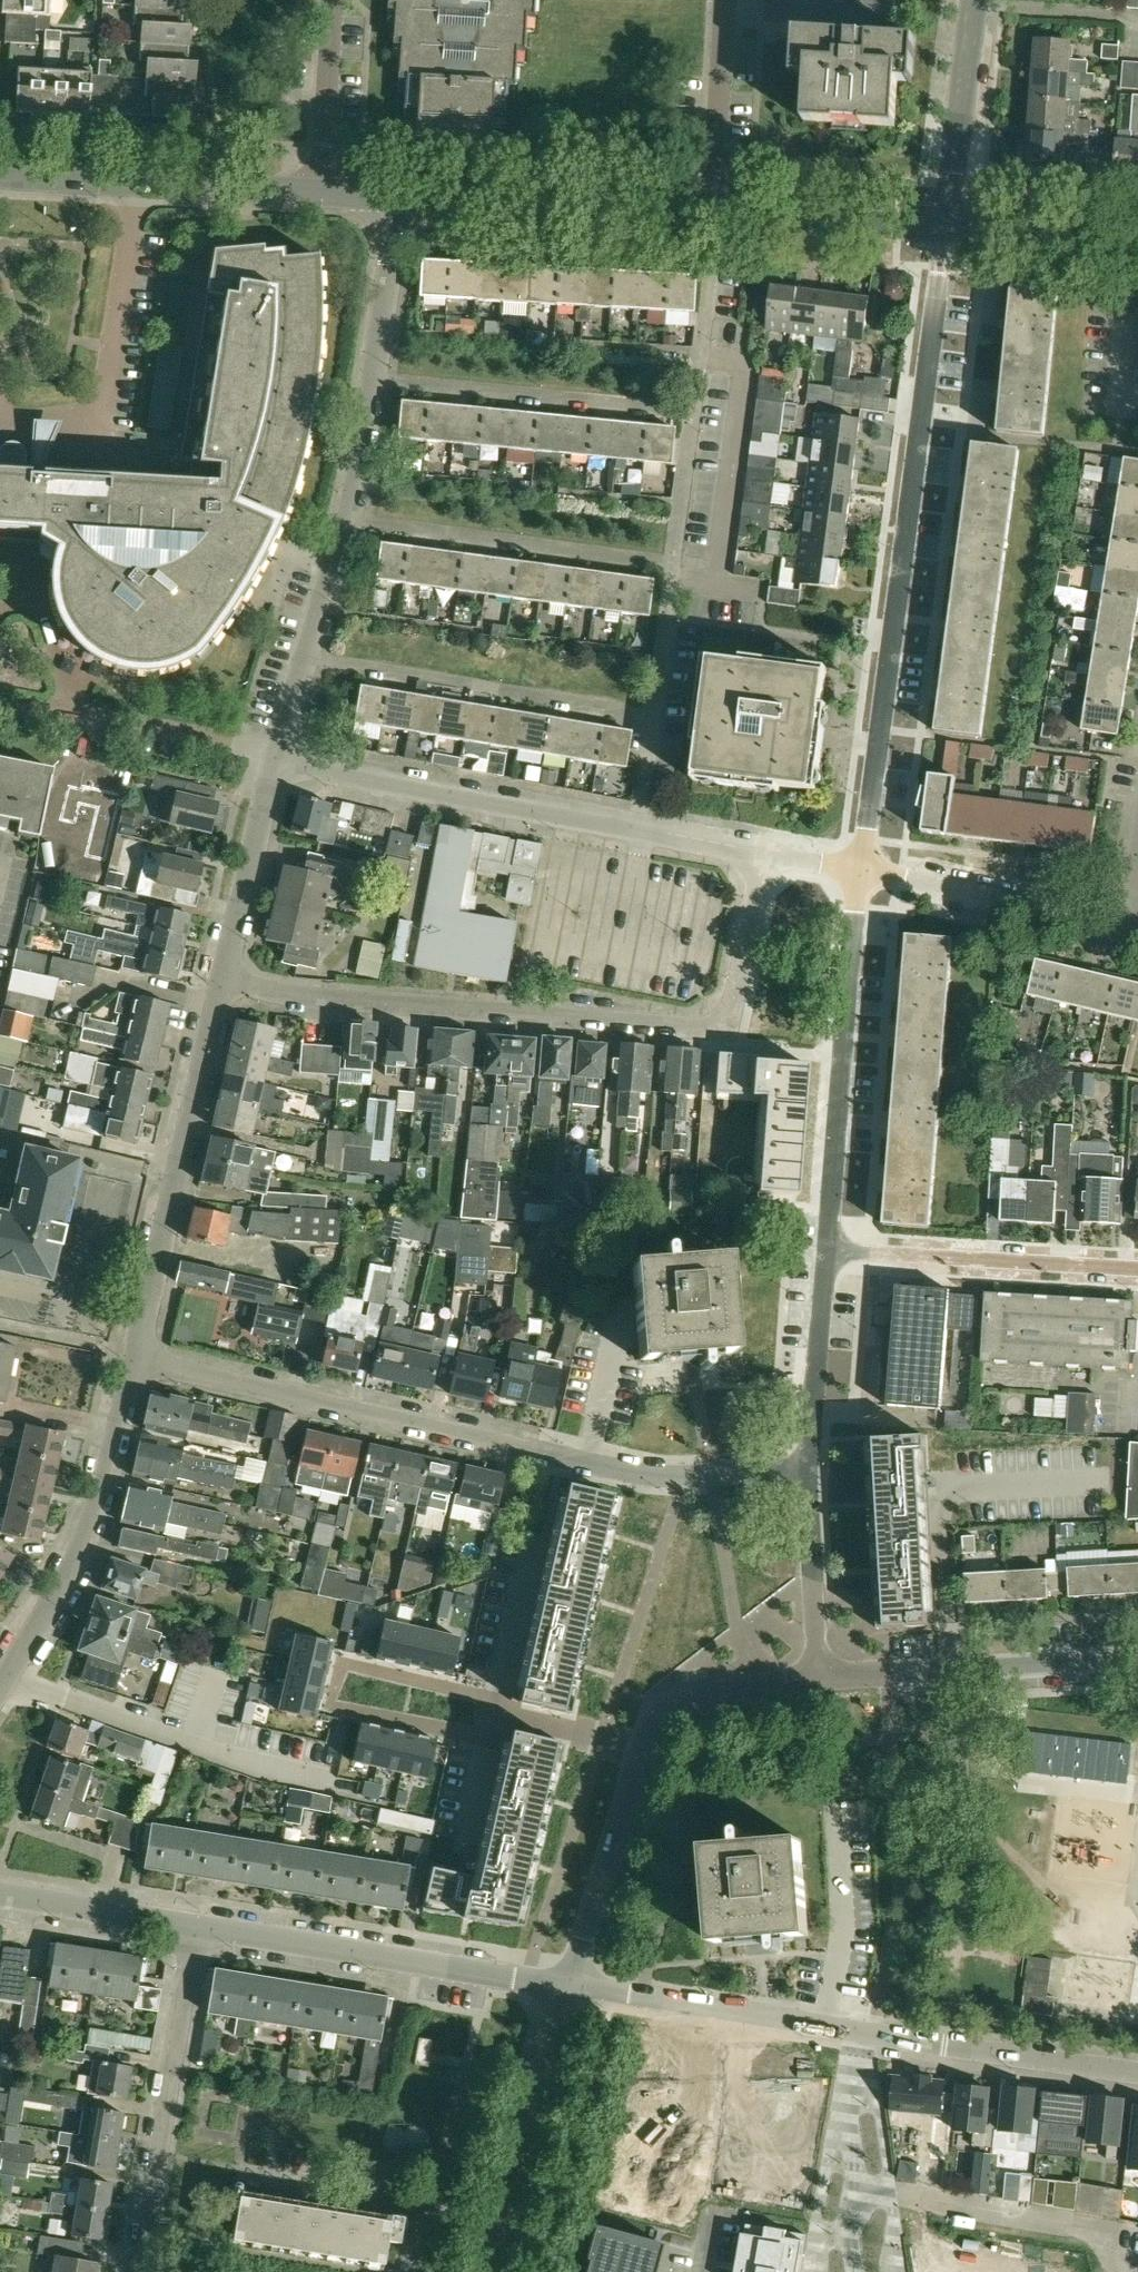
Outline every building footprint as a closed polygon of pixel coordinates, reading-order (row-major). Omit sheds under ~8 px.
[(1,14),(6,14),(6,28),(40,30),(35,30),(36,16),(50,17),(51,0),(2,0),(1,14)] [(135,6),(183,9),(184,0),(136,0),(135,6)] [(459,141),(490,143),(491,115),(503,116),(503,117),(505,117),(507,85),(514,85),(514,82),(516,51),(524,51),(524,48),(526,17),(533,18),(534,14),(535,0),(388,0),(387,5),(388,5),(388,8),(395,9),(393,40),(393,43),(400,44),(398,75),(398,78),(405,78),(403,110),(405,111),(405,109),(417,110),(415,139),(459,141)] [(1129,8),(1137,9),(1137,0),(1129,0),(1129,8)] [(141,42),(189,45),(190,27),(182,27),(183,9),(135,6),(134,25),(142,26),(141,42)] [(112,41),(113,25),(101,24),(100,40),(112,41)] [(40,30),(6,28),(5,44),(6,44),(6,43),(39,45),(39,44),(34,44),(35,30),(40,31),(40,30)] [(792,76),(807,77),(804,121),(833,123),(832,128),(827,128),(827,129),(872,132),(872,131),(866,130),(866,125),(895,127),(898,81),(910,82),(910,83),(912,83),(915,38),(848,34),(847,42),(841,41),(841,33),(795,30),(792,76)] [(45,31),(44,42),(60,43),(61,32),(45,31)] [(1036,40),(1034,71),(1088,74),(1088,62),(1068,60),(1069,43),(1036,40)] [(148,62),(147,79),(195,82),(196,64),(188,63),(189,45),(141,42),(140,62),(148,62)] [(1100,42),(1099,57),(1116,58),(1117,44),(1100,42)] [(98,76),(105,76),(109,77),(110,61),(99,60),(98,76)] [(1133,89),(1135,63),(1122,62),(1120,88),(1133,89)] [(56,72),(43,71),(40,115),(64,116),(67,67),(56,66),(56,72)] [(103,108),(105,76),(98,76),(91,76),(92,69),(67,67),(64,116),(89,118),(89,112),(91,113),(91,112),(89,112),(89,107),(103,108)] [(15,113),(40,115),(43,71),(18,69),(15,113)] [(1065,103),(1081,104),(1082,87),(1094,88),(1095,74),(1088,74),(1034,71),(1031,101),(1065,103)] [(119,77),(109,77),(105,76),(103,108),(117,109),(116,113),(115,113),(115,114),(117,114),(119,77)] [(193,100),(195,82),(147,79),(146,98),(153,99),(152,116),(200,119),(201,100),(193,100)] [(1114,173),(1137,175),(1137,95),(1133,94),(1131,132),(1130,141),(1117,140),(1114,173)] [(1031,101),(1029,130),(1063,132),(1086,134),(1091,134),(1091,121),(1080,120),(1064,119),(1065,103),(1031,101)] [(1086,134),(1063,132),(1029,130),(1027,160),(1061,162),(1062,145),(1085,146),(1086,134)] [(1086,171),(1086,187),(1107,188),(1108,173),(1109,161),(1087,160),(1086,171)] [(39,543),(39,555),(55,564),(54,570),(53,573),(53,580),(53,586),(53,592),(53,595),(55,602),(56,608),(57,611),(58,614),(60,620),(62,623),(65,628),(66,631),(70,636),(74,641),(78,646),(82,650),(87,654),(90,656),(95,659),(100,662),(106,665),(112,667),(118,669),(124,671),(130,672),(133,672),(140,673),(146,672),(152,672),(155,671),(161,670),(164,670),(170,668),(176,666),(182,663),(187,660),(190,658),(195,655),(200,658),(210,646),(211,647),(231,619),(251,587),(245,583),(252,571),(257,574),(267,556),(279,528),(292,494),(295,495),(299,481),(296,480),(302,460),(309,427),(312,427),(314,413),(311,412),(318,360),(321,360),(322,345),(319,345),(320,315),(320,292),(323,291),(322,277),(319,277),(318,256),(288,259),(287,246),(271,247),(271,244),(260,245),(261,248),(213,253),(179,462),(191,464),(191,476),(78,469),(73,469),(59,468),(58,476),(46,475),(45,487),(29,486),(30,466),(28,466),(25,466),(26,457),(25,456),(25,455),(25,453),(24,452),(23,449),(21,447),(20,446),(19,445),(17,444),(15,444),(12,443),(9,443),(7,444),(5,445),(3,445),(2,447),(0,448),(0,540),(39,543)] [(419,297),(447,299),(449,262),(421,260),(419,297)] [(476,264),(449,262),(447,299),(474,300),(476,264)] [(504,266),(476,264),(474,300),(502,302),(504,266)] [(504,266),(502,302),(529,304),(531,267),(504,266)] [(559,269),(531,267),(529,304),(557,305),(559,269)] [(586,270),(559,269),(557,305),(580,307),(580,310),(577,310),(576,322),(583,322),(586,270)] [(612,308),(614,272),(586,270),(583,322),(590,323),(591,312),(587,312),(588,307),(612,308)] [(641,273),(614,272),(612,308),(631,310),(639,310),(641,273)] [(639,310),(667,312),(669,275),(641,273),(639,310)] [(695,276),(669,275),(667,312),(693,313),(695,276)] [(767,330),(792,333),(798,290),(773,287),(767,330)] [(1012,288),(1005,360),(1052,364),(1056,315),(1059,292),(1012,288)] [(821,293),(798,290),(792,333),(815,337),(821,293)] [(845,296),(821,293),(815,337),(839,340),(845,296)] [(849,351),(850,341),(864,343),(870,300),(845,296),(839,340),(832,392),(837,392),(863,396),(865,381),(850,379),(854,352),(849,351)] [(631,310),(631,322),(638,323),(639,310),(631,310)] [(435,320),(434,332),(444,332),(445,321),(435,320)] [(464,333),(473,334),(474,321),(465,320),(464,333)] [(484,333),(500,334),(500,326),(501,321),(485,320),(484,333)] [(500,334),(500,336),(514,337),(514,326),(500,326),(500,334)] [(554,332),(540,331),(539,344),(553,345),(554,332)] [(665,336),(665,346),(677,346),(678,337),(665,336)] [(884,359),(882,378),(896,380),(898,360),(884,359)] [(1044,437),(1052,364),(1005,360),(998,432),(1044,437)] [(760,386),(769,388),(774,388),(775,378),(761,377),(760,386)] [(760,386),(758,399),(786,402),(787,390),(774,388),(769,388),(760,386)] [(837,392),(835,406),(851,408),(851,409),(861,410),(888,413),(890,399),(885,399),(863,396),(837,392)] [(758,400),(753,431),(763,433),(782,435),(782,430),(786,404),(758,400)] [(427,404),(400,402),(397,438),(424,441),(427,404)] [(454,407),(427,404),(424,441),(451,443),(454,407)] [(481,410),(454,407),(451,443),(478,446),(481,410)] [(505,412),(481,410),(478,446),(505,449),(508,413),(505,412)] [(508,413),(505,449),(532,451),(535,415),(520,414),(508,413)] [(559,417),(535,415),(532,451),(559,454),(562,418),(559,417)] [(817,415),(814,439),(857,445),(860,420),(817,415)] [(569,418),(562,418),(559,454),(586,457),(589,420),(569,418)] [(613,459),(616,423),(589,420),(586,457),(585,466),(602,468),(603,458),(609,459),(613,459)] [(613,459),(640,462),(643,426),(629,424),(616,423),(613,459)] [(664,428),(643,426),(640,462),(670,465),(674,429),(664,428)] [(763,433),(753,431),(752,441),(762,442),(763,433)] [(800,438),(797,462),(810,463),(854,469),(857,445),(814,439),(800,438)] [(974,445),(964,516),(1010,522),(1019,451),(974,445)] [(757,481),(775,483),(777,469),(763,467),(765,458),(750,456),(747,479),(757,480),(757,481)] [(1121,485),(1137,488),(1137,460),(1125,458),(1121,485)] [(420,472),(422,461),(404,459),(403,470),(420,472)] [(810,464),(807,487),(851,493),(854,469),(810,464)] [(1086,465),(1084,480),(1102,482),(1104,468),(1086,465)] [(476,480),(490,481),(491,469),(477,468),(476,480)] [(772,507),(775,483),(757,481),(757,480),(747,479),(744,503),(772,507)] [(622,482),(621,494),(639,496),(641,484),(622,482)] [(1137,516),(1137,488),(1121,485),(1117,512),(1137,516)] [(807,487),(804,511),(847,517),(851,493),(807,487)] [(744,503),(742,517),(741,527),(750,528),(769,531),(772,507),(744,503)] [(801,535),(844,540),(847,517),(804,511),(796,510),(795,521),(802,522),(801,535)] [(1112,539),(1137,543),(1137,516),(1117,512),(1112,539)] [(1000,593),(1010,522),(964,516),(955,587),(1000,593)] [(749,538),(750,528),(741,527),(739,536),(749,538)] [(801,535),(798,559),(841,564),(844,540),(801,535)] [(1108,567),(1137,571),(1137,543),(1112,539),(1108,567)] [(376,581),(403,584),(408,547),(381,544),(376,581)] [(435,551),(408,547),(403,584),(430,588),(435,551)] [(462,555),(435,551),(430,588),(457,591),(462,555)] [(457,591),(484,595),(489,559),(462,555),(457,591)] [(841,564),(798,559),(788,557),(786,569),(796,571),(794,583),(838,589),(841,564)] [(517,562),(489,559),(484,595),(511,599),(517,562)] [(511,599),(540,602),(544,566),(517,562),(511,599)] [(734,575),(744,576),(745,567),(735,565),(734,575)] [(544,566),(540,602),(566,606),(571,570),(544,566)] [(1137,599),(1137,571),(1108,567),(1106,578),(1104,594),(1137,599)] [(593,610),(598,573),(571,570),(566,606),(593,610)] [(1059,572),(1057,587),(1070,589),(1072,574),(1059,572)] [(593,610),(620,613),(625,577),(598,573),(593,610)] [(620,613),(648,617),(652,581),(625,577),(620,613)] [(801,591),(770,587),(767,603),(799,608),(801,591)] [(951,619),(945,659),(991,665),(1000,593),(955,587),(951,619)] [(1055,602),(1054,606),(1067,609),(1084,611),(1086,603),(1087,592),(1074,590),(1070,589),(1057,587),(1055,598),(1055,602)] [(1100,621),(1136,627),(1137,612),(1137,599),(1104,594),(1100,621)] [(1131,654),(1136,627),(1100,621),(1076,617),(1074,630),(1098,633),(1095,648),(1131,654)] [(505,639),(506,632),(507,627),(492,625),(491,637),(505,639)] [(1057,643),(1053,660),(1065,662),(1068,645),(1057,643)] [(1093,666),(1091,675),(1127,681),(1128,676),(1129,670),(1131,654),(1095,648),(1093,666)] [(704,658),(702,668),(693,743),(698,743),(693,781),(778,792),(779,786),(816,791),(827,706),(822,705),(827,668),(742,657),(741,663),(704,658)] [(945,659),(936,732),(952,734),(962,736),(962,735),(982,738),(991,665),(945,659)] [(1089,687),(1087,702),(1123,709),(1127,681),(1091,675),(1077,673),(1067,672),(1066,683),(1089,687)] [(359,686),(353,722),(380,727),(386,691),(359,686)] [(412,695),(386,691),(380,727),(407,732),(412,695)] [(439,700),(433,736),(460,741),(466,705),(457,703),(458,696),(440,693),(439,700)] [(412,695),(407,732),(405,742),(417,744),(419,734),(433,736),(439,700),(424,697),(412,695)] [(1119,736),(1123,709),(1087,702),(1083,730),(1119,736)] [(460,741),(458,756),(485,760),(487,745),(493,709),(468,705),(466,705),(460,741)] [(487,745),(514,750),(520,714),(493,709),(487,745)] [(547,718),(520,714),(514,750),(541,754),(547,718)] [(541,754),(568,759),(574,723),(547,718),(541,754)] [(601,727),(574,723),(568,759),(595,763),(601,727)] [(1053,726),(1044,724),(1041,738),(1051,739),(1053,726)] [(625,768),(631,732),(601,727),(595,763),(625,768)] [(959,754),(960,744),(947,742),(946,753),(959,754)] [(972,745),(970,759),(981,760),(983,747),(972,745)] [(983,747),(981,760),(993,762),(994,748),(983,747)] [(1025,766),(1037,767),(1038,753),(1027,752),(1025,766)] [(433,753),(431,763),(458,768),(460,759),(433,753)] [(946,753),(944,764),(958,765),(959,754),(946,753)] [(1038,753),(1037,767),(1048,768),(1049,754),(1038,753)] [(1067,757),(1066,770),(1077,772),(1079,758),(1067,757)] [(1079,758),(1077,772),(1088,773),(1090,759),(1079,758)] [(19,823),(17,834),(39,839),(50,783),(51,783),(54,770),(0,759),(0,819),(19,823)] [(484,764),(483,773),(495,775),(497,766),(484,764)] [(957,776),(958,765),(944,764),(943,775),(957,776)] [(525,780),(538,782),(540,769),(527,766),(525,780)] [(553,785),(555,772),(542,770),(540,783),(553,785)] [(187,782),(154,774),(151,789),(164,792),(158,820),(169,823),(210,832),(216,804),(184,796),(187,782)] [(136,775),(134,783),(143,785),(145,776),(136,775)] [(922,833),(948,836),(953,797),(954,797),(956,778),(929,775),(928,788),(922,787),(917,808),(925,809),(922,833)] [(602,792),(604,779),(595,778),(593,790),(602,792)] [(68,785),(59,820),(75,824),(80,804),(96,808),(85,856),(105,861),(121,794),(92,787),(76,783),(75,787),(68,785)] [(1026,806),(1020,846),(1045,849),(1050,810),(1052,797),(1028,793),(1026,806)] [(327,821),(331,805),(299,797),(291,831),(318,837),(317,842),(333,846),(338,823),(327,821)] [(953,797),(948,836),(972,839),(977,800),(954,797),(953,797)] [(1050,810),(1045,849),(1069,852),(1074,813),(1076,800),(1052,797),(1050,810)] [(1002,803),(977,800),(972,839),(996,843),(1002,803)] [(1002,803),(996,843),(1020,846),(1026,806),(1002,803)] [(354,805),(350,821),(359,823),(357,833),(387,840),(390,830),(394,814),(354,805)] [(136,811),(123,808),(119,823),(133,826),(136,811)] [(1074,813),(1069,852),(1093,856),(1099,816),(1074,813)] [(422,822),(418,843),(430,846),(434,824),(422,822)] [(448,827),(437,890),(435,898),(427,897),(423,918),(432,920),(426,954),(417,952),(414,967),(505,984),(510,951),(515,924),(470,915),(473,897),(480,861),(504,865),(509,839),(448,827)] [(406,859),(412,836),(390,830),(387,840),(384,853),(406,859)] [(480,861),(478,871),(509,877),(536,882),(538,871),(543,845),(509,839),(504,865),(480,861)] [(278,906),(321,916),(325,902),(326,902),(327,898),(331,899),(344,892),(336,879),(340,862),(322,857),(322,859),(306,855),(304,864),(296,862),(295,868),(283,865),(277,888),(282,889),(278,906)] [(137,880),(134,894),(172,902),(175,889),(195,893),(198,881),(202,865),(201,865),(172,859),(162,856),(158,874),(140,870),(137,880)] [(410,862),(387,856),(380,884),(403,890),(410,862)] [(109,872),(106,886),(121,889),(124,875),(109,872)] [(509,877),(506,893),(514,894),(518,901),(518,904),(532,907),(536,882),(509,877)] [(47,900),(50,883),(38,881),(34,898),(47,900)] [(134,926),(136,926),(185,937),(190,915),(106,896),(103,907),(137,915),(134,926)] [(29,902),(24,924),(38,927),(44,906),(29,902)] [(318,928),(321,916),(278,906),(275,918),(270,917),(265,939),(278,942),(277,948),(284,950),(282,960),(297,964),(315,969),(319,952),(313,951),(317,933),(319,934),(320,928),(318,928)] [(399,920),(392,960),(404,962),(412,922),(399,920)] [(104,930),(102,940),(117,943),(126,946),(180,959),(185,937),(136,926),(133,937),(104,930)] [(100,939),(67,931),(64,945),(123,959),(121,968),(175,980),(180,959),(126,946),(117,943),(100,939)] [(21,932),(19,940),(27,942),(29,933),(21,932)] [(907,936),(902,1009),(948,1012),(952,966),(954,940),(907,936)] [(385,946),(362,941),(355,974),(378,979),(385,946)] [(94,966),(69,961),(17,949),(4,1008),(29,1014),(49,1019),(58,979),(90,986),(95,967),(94,966)] [(1029,995),(1055,1001),(1063,966),(1037,960),(1029,995)] [(1089,972),(1063,966),(1055,1001),(1081,1007),(1089,972)] [(1089,972),(1081,1007),(1112,1015),(1120,980),(1089,972)] [(1120,980),(1112,1015),(1137,1021),(1137,984),(1120,980)] [(134,997),(130,1017),(119,1014),(116,1025),(90,1019),(90,1015),(78,1012),(75,1025),(83,1027),(159,1046),(169,1005),(134,997)] [(0,1026),(0,1036),(13,1039),(22,1041),(29,1014),(4,1008),(0,1026)] [(942,1084),(948,1012),(902,1009),(899,1039),(896,1081),(942,1084)] [(268,1058),(274,1031),(238,1023),(232,1049),(268,1058)] [(371,1071),(375,1025),(348,1023),(345,1069),(371,1071)] [(155,1067),(159,1046),(83,1027),(80,1040),(122,1051),(120,1059),(155,1067)] [(414,1088),(414,1087),(416,1067),(413,1067),(416,1031),(412,1030),(412,1028),(405,1028),(405,1029),(392,1028),(390,1042),(388,1042),(385,1073),(396,1074),(397,1065),(409,1067),(407,1088),(414,1088)] [(452,1031),(430,1030),(426,1065),(428,1065),(426,1079),(436,1080),(435,1089),(433,1112),(432,1112),(428,1157),(439,1158),(441,1142),(443,1126),(445,1096),(447,1081),(448,1067),(452,1031)] [(448,1067),(447,1081),(458,1082),(459,1068),(470,1069),(473,1033),(452,1031),(448,1067)] [(470,1125),(462,1218),(496,1221),(496,1218),(499,1191),(500,1169),(497,1168),(498,1163),(501,1128),(504,1129),(512,1039),(501,1038),(501,1035),(491,1035),(491,1037),(489,1037),(486,1073),(497,1074),(494,1105),(491,1104),(491,1108),(489,1127),(470,1125)] [(512,1039),(504,1129),(505,1129),(505,1132),(516,1133),(520,1092),(530,1093),(531,1076),(534,1041),(531,1041),(532,1038),(521,1037),(521,1040),(512,1039)] [(566,1079),(569,1041),(543,1039),(540,1077),(537,1107),(550,1108),(552,1084),(553,1078),(566,1079)] [(1002,1041),(999,1058),(1015,1060),(1017,1043),(1002,1041)] [(600,1045),(599,1043),(594,1043),(592,1045),(579,1043),(576,1076),(572,1076),(570,1103),(573,1103),(585,1104),(600,1105),(602,1078),(605,1046),(600,1045)] [(300,1073),(313,1074),(316,1045),(302,1044),(300,1073)] [(316,1045),(313,1074),(326,1075),(329,1046),(316,1045)] [(633,1046),(614,1045),(610,1092),(619,1092),(616,1128),(626,1129),(633,1046)] [(341,1047),(329,1046),(326,1075),(339,1076),(341,1047)] [(626,1129),(626,1131),(636,1132),(639,1093),(647,1094),(651,1048),(633,1046),(626,1129)] [(661,1048),(657,1094),(667,1094),(664,1133),(662,1133),(661,1151),(663,1151),(672,1152),(672,1150),(674,1134),(675,1121),(681,1050),(661,1048)] [(232,1049),(226,1075),(262,1083),(265,1071),(291,1077),(294,1064),(268,1058),(232,1049)] [(700,1052),(681,1050),(675,1121),(684,1122),(686,1095),(696,1096),(700,1052)] [(93,1073),(90,1085),(147,1099),(152,1077),(95,1064),(96,1059),(70,1053),(67,1067),(93,1073)] [(718,1053),(715,1093),(716,1093),(716,1099),(723,1100),(723,1106),(729,1106),(730,1100),(759,1102),(752,1185),(758,1186),(758,1192),(798,1195),(807,1064),(758,1061),(758,1057),(718,1053)] [(10,1088),(14,1071),(0,1067),(0,1085),(10,1088)] [(1007,1068),(1007,1071),(1006,1080),(1021,1082),(1021,1073),(1021,1071),(1022,1069),(1007,1068)] [(1035,1086),(1037,1072),(1037,1070),(1023,1069),(1022,1071),(1021,1085),(1035,1086)] [(1073,1074),(1059,1073),(1058,1088),(1073,1089),(1073,1074)] [(226,1075),(220,1101),(255,1109),(280,1115),(283,1102),(273,1100),(277,1087),(262,1083),(226,1075)] [(1094,1077),(1078,1076),(1077,1094),(1092,1095),(1094,1077)] [(457,1097),(458,1082),(447,1081),(445,1096),(457,1097)] [(896,1081),(890,1153),(937,1157),(942,1084),(896,1081)] [(70,1091),(67,1103),(68,1103),(70,1104),(106,1112),(142,1121),(147,1099),(90,1085),(87,1085),(85,1095),(70,1091)] [(4,1126),(12,1091),(0,1088),(0,1125),(4,1126)] [(445,1096),(443,1126),(454,1127),(457,1097),(445,1096)] [(372,1148),(371,1161),(369,1175),(380,1176),(381,1164),(389,1164),(395,1101),(368,1098),(364,1134),(373,1135),(372,1148)] [(255,1109),(220,1101),(214,1127),(249,1135),(255,1109)] [(68,1103),(63,1127),(70,1129),(101,1136),(137,1144),(142,1121),(106,1112),(70,1104),(68,1103)] [(994,1140),(1011,1141),(1012,1118),(995,1117),(994,1140)] [(1032,1183),(1029,1223),(1056,1225),(1058,1185),(1059,1179),(1069,1179),(1070,1179),(1071,1155),(1072,1144),(1073,1126),(1056,1125),(1055,1143),(1054,1167),(1043,1167),(1042,1183),(1032,1183)] [(346,1132),(345,1146),(372,1148),(373,1135),(364,1134),(346,1132)] [(211,1139),(205,1161),(269,1174),(274,1153),(211,1139)] [(994,1140),(992,1175),(1005,1175),(1009,1176),(1009,1167),(1011,1141),(994,1140)] [(345,1146),(344,1158),(371,1161),(372,1148),(345,1146)] [(22,1276),(23,1273),(49,1279),(57,1247),(61,1248),(66,1227),(62,1226),(77,1161),(26,1149),(13,1204),(6,1202),(3,1214),(0,1214),(0,1270),(22,1276)] [(931,1229),(937,1157),(890,1153),(885,1225),(931,1229)] [(1067,1212),(1083,1213),(1082,1221),(1121,1224),(1123,1182),(1124,1158),(1071,1155),(1070,1179),(1069,1179),(1067,1212)] [(342,1172),(369,1175),(371,1161),(344,1158),(342,1172)] [(269,1174),(205,1161),(201,1181),(265,1195),(269,1174)] [(1003,1199),(1002,1221),(1029,1223),(1032,1183),(1018,1182),(1019,1168),(1009,1167),(1009,1176),(1005,1175),(1005,1181),(1003,1199)] [(621,1190),(619,1212),(643,1213),(644,1192),(645,1180),(632,1179),(632,1170),(622,1169),(621,1190)] [(580,1175),(579,1196),(596,1197),(597,1197),(598,1177),(598,1176),(580,1175)] [(1127,1221),(1137,1221),(1137,1183),(1129,1182),(1127,1221)] [(293,1194),(292,1209),(326,1211),(327,1197),(293,1194)] [(669,1201),(668,1216),(690,1217),(692,1195),(670,1194),(669,1201)] [(561,1206),(557,1206),(556,1224),(589,1226),(594,1226),(596,1197),(579,1196),(561,1195),(561,1206)] [(619,1212),(619,1198),(597,1197),(596,1211),(619,1212)] [(557,1206),(524,1204),(523,1222),(556,1224),(557,1206)] [(339,1212),(326,1211),(292,1209),(291,1213),(232,1209),(230,1217),(194,1209),(187,1239),(222,1247),(226,1233),(247,1237),(248,1232),(284,1240),(338,1244),(339,1212)] [(433,1221),(402,1215),(398,1237),(428,1244),(433,1221)] [(433,1247),(458,1253),(460,1225),(461,1222),(439,1220),(433,1247)] [(489,1246),(491,1228),(460,1225),(458,1253),(455,1283),(485,1286),(487,1271),(516,1274),(518,1249),(489,1246)] [(584,1234),(554,1231),(552,1244),(583,1247),(584,1234)] [(588,1252),(576,1251),(574,1268),(586,1269),(588,1252)] [(691,1357),(735,1354),(728,1257),(632,1264),(640,1361),(691,1357)] [(181,1263),(177,1282),(224,1293),(223,1297),(258,1305),(258,1303),(274,1306),(279,1284),(250,1278),(229,1273),(228,1273),(181,1263)] [(337,1276),(311,1270),(309,1277),(307,1289),(333,1295),(337,1276)] [(328,1338),(322,1365),(356,1372),(360,1352),(373,1355),(379,1326),(383,1308),(390,1276),(391,1274),(374,1270),(367,1302),(369,1302),(363,1331),(357,1329),(360,1314),(338,1309),(330,1308),(327,1323),(324,1337),(328,1338)] [(285,1285),(307,1289),(309,1277),(288,1273),(285,1285)] [(514,1278),(510,1319),(525,1320),(528,1279),(514,1278)] [(951,1291),(898,1287),(896,1308),(890,1308),(889,1325),(895,1326),(888,1406),(941,1410),(948,1330),(979,1333),(982,1298),(951,1295),(951,1291)] [(1134,1303),(1121,1302),(1121,1301),(1108,1301),(1108,1302),(1085,1300),(1085,1299),(1072,1299),(1049,1298),(1049,1297),(1036,1296),(1036,1297),(1013,1296),(1013,1295),(1000,1294),(1000,1295),(987,1294),(983,1361),(996,1362),(996,1363),(1009,1364),(1009,1363),(1032,1364),(1032,1365),(1045,1366),(1045,1365),(1068,1367),(1081,1368),(1081,1367),(1104,1369),(1104,1370),(1117,1370),(1117,1369),(1130,1370),(1131,1352),(1137,1352),(1137,1322),(1133,1321),(1134,1303)] [(258,1305),(252,1332),(293,1341),(297,1342),(304,1313),(299,1312),(274,1306),(258,1303),(258,1305)] [(562,1337),(575,1340),(580,1310),(563,1306),(560,1322),(565,1323),(562,1337)] [(401,1383),(408,1352),(413,1332),(393,1327),(396,1311),(383,1308),(379,1326),(385,1327),(382,1341),(380,1341),(372,1376),(401,1383)] [(472,1360),(480,1329),(465,1326),(450,1394),(484,1402),(493,1365),(472,1360)] [(408,1352),(401,1383),(430,1389),(439,1353),(430,1351),(433,1336),(413,1332),(408,1352)] [(512,1342),(500,1396),(507,1398),(506,1401),(522,1404),(522,1401),(526,1402),(537,1352),(538,1348),(512,1342)] [(11,1376),(17,1346),(0,1343),(0,1374),(11,1376)] [(553,1362),(550,1361),(551,1355),(537,1352),(526,1402),(528,1403),(528,1406),(543,1409),(544,1406),(551,1408),(561,1364),(553,1362)] [(273,1358),(271,1366),(289,1370),(291,1362),(273,1358)] [(0,1374),(0,1403),(6,1404),(11,1376),(0,1374)] [(151,1391),(147,1410),(237,1431),(249,1434),(252,1423),(211,1414),(213,1406),(194,1401),(160,1393),(151,1391)] [(1097,1394),(1070,1393),(1068,1424),(1067,1433),(1095,1435),(1097,1394)] [(284,1413),(270,1409),(264,1437),(272,1438),(277,1440),(284,1413)] [(147,1410),(142,1429),(184,1438),(186,1430),(234,1442),(237,1431),(147,1410)] [(298,1416),(284,1413),(277,1440),(290,1443),(291,1443),(298,1416)] [(0,1420),(0,1436),(11,1437),(14,1422),(0,1420)] [(27,1426),(20,1453),(57,1462),(63,1435),(27,1426)] [(295,1486),(306,1488),(320,1491),(332,1438),(307,1432),(295,1486)] [(874,1571),(877,1629),(937,1625),(926,1436),(866,1440),(870,1504),(874,1571)] [(140,1438),(136,1457),(197,1471),(233,1479),(236,1466),(180,1453),(182,1447),(140,1438)] [(272,1438),(267,1463),(285,1467),(290,1443),(277,1440),(272,1438)] [(332,1438),(320,1491),(336,1495),(347,1497),(359,1444),(332,1438)] [(1131,1442),(1127,1521),(1137,1520),(1137,1443),(1131,1442)] [(362,1475),(357,1497),(372,1500),(372,1502),(368,1516),(383,1519),(384,1511),(386,1505),(387,1500),(398,1453),(368,1446),(362,1475)] [(57,1462),(20,1453),(14,1480),(51,1489),(57,1462)] [(398,1453),(387,1500),(388,1500),(398,1502),(403,1503),(416,1506),(420,1488),(427,1460),(398,1453)] [(233,1479),(197,1471),(136,1457),(132,1476),(173,1485),(176,1476),(231,1488),(233,1479)] [(416,1507),(414,1514),(417,1515),(425,1516),(427,1508),(446,1512),(449,1495),(456,1466),(427,1460),(420,1488),(416,1506),(416,1507)] [(265,1463),(260,1484),(282,1489),(287,1467),(285,1467),(267,1463),(265,1463)] [(452,1505),(449,1518),(470,1523),(469,1528),(487,1532),(491,1514),(492,1507),(493,1505),(496,1505),(503,1477),(466,1469),(460,1497),(454,1496),(452,1505)] [(14,1480),(8,1507),(45,1515),(51,1489),(14,1480)] [(130,1484),(126,1503),(223,1525),(225,1516),(169,1503),(171,1494),(130,1484)] [(565,1498),(557,1496),(512,1694),(511,1700),(571,1714),(575,1698),(582,1668),(583,1662),(596,1604),(598,1598),(611,1539),(613,1533),(621,1497),(568,1485),(565,1498)] [(296,1491),(283,1488),(277,1513),(291,1516),(296,1491)] [(258,1492),(255,1507),(276,1512),(279,1497),(258,1492)] [(126,1503),(121,1522),(163,1532),(165,1522),(221,1535),(223,1525),(126,1503)] [(38,1542),(45,1515),(8,1507),(1,1534),(38,1542)] [(491,1514),(487,1532),(501,1535),(507,1510),(492,1507),(491,1514)] [(319,1512),(316,1523),(336,1527),(339,1516),(319,1512)] [(336,1527),(316,1523),(310,1544),(330,1548),(336,1527)] [(1073,1527),(1062,1527),(1062,1539),(1074,1538),(1073,1527)] [(118,1534),(116,1544),(118,1545),(118,1548),(156,1556),(157,1549),(183,1555),(215,1562),(216,1560),(219,1547),(219,1546),(196,1541),(195,1546),(186,1543),(122,1529),(120,1535),(118,1534)] [(964,1554),(977,1554),(976,1536),(963,1537),(964,1554)] [(310,1544),(305,1565),(324,1569),(330,1548),(310,1544)] [(13,1556),(0,1548),(0,1576),(13,1556)] [(106,1573),(102,1584),(103,1586),(102,1589),(135,1601),(141,1584),(142,1582),(155,1587),(157,1582),(159,1576),(177,1583),(189,1586),(193,1568),(154,1559),(149,1573),(113,1560),(108,1572),(106,1573)] [(318,1591),(324,1569),(305,1565),(300,1586),(318,1591)] [(1111,1566),(1113,1596),(1137,1594),(1137,1565),(1111,1566)] [(1071,1573),(1059,1574),(1060,1590),(1072,1589),(1072,1594),(1072,1598),(1113,1596),(1111,1566),(1071,1569),(1071,1573)] [(356,1604),(361,1605),(362,1605),(366,1588),(344,1583),(346,1574),(325,1570),(317,1595),(343,1601),(356,1604)] [(458,1573),(460,1579),(468,1576),(466,1570),(458,1573)] [(1049,1571),(1007,1573),(1009,1602),(1050,1600),(1050,1595),(1050,1591),(1060,1590),(1059,1574),(1049,1574),(1049,1571)] [(969,1605),(1009,1602),(1007,1573),(968,1575),(969,1605)] [(376,1590),(366,1588),(362,1605),(369,1606),(372,1607),(376,1590)] [(440,1606),(448,1608),(451,1595),(443,1593),(440,1606)] [(96,1598),(87,1624),(181,1655),(184,1648),(164,1641),(165,1638),(159,1637),(160,1634),(145,1629),(149,1616),(135,1611),(99,1599),(96,1598)] [(445,1621),(448,1608),(440,1606),(437,1619),(445,1621)] [(342,1620),(350,1622),(353,1609),(345,1607),(342,1620)] [(350,1622),(342,1620),(339,1633),(348,1635),(350,1622)] [(401,1664),(410,1627),(384,1621),(375,1658),(401,1664)] [(179,1663),(181,1655),(87,1624),(78,1649),(89,1653),(83,1673),(86,1680),(107,1687),(115,1684),(121,1664),(117,1662),(122,1650),(151,1660),(159,1659),(159,1657),(179,1663)] [(401,1664),(425,1670),(434,1632),(410,1627),(401,1664)] [(460,1638),(434,1632),(425,1670),(451,1676),(460,1638)] [(296,1634),(290,1660),(328,1669),(334,1643),(296,1634)] [(345,1651),(352,1653),(355,1642),(347,1640),(345,1651)] [(322,1693),(328,1669),(290,1660),(284,1684),(322,1693)] [(233,1673),(247,1676),(248,1667),(235,1664),(233,1673)] [(170,1685),(159,1681),(152,1702),(163,1706),(170,1685)] [(250,1682),(247,1695),(256,1697),(259,1684),(250,1682)] [(316,1719),(322,1693),(284,1684),(278,1710),(316,1719)] [(136,1765),(138,1766),(156,1772),(164,1746),(105,1725),(101,1736),(55,1719),(46,1746),(78,1758),(84,1743),(138,1762),(136,1765)] [(377,1767),(386,1729),(360,1723),(351,1761),(377,1767)] [(377,1767),(401,1773),(410,1735),(386,1729),(377,1767)] [(521,1934),(564,1745),(504,1731),(500,1748),(478,1845),(470,1877),(431,1868),(422,1911),(521,1934)] [(1024,1731),(1020,1772),(1128,1785),(1133,1744),(1024,1731)] [(436,1741),(410,1735),(401,1773),(427,1779),(436,1741)] [(164,1746),(156,1772),(150,1789),(146,1801),(159,1806),(179,1752),(164,1746)] [(49,1758),(40,1787),(70,1798),(81,1802),(93,1767),(80,1763),(79,1768),(49,1758)] [(370,1797),(373,1784),(364,1782),(361,1795),(370,1797)] [(373,1784),(370,1797),(379,1799),(382,1786),(373,1784)] [(81,1802),(70,1798),(40,1787),(30,1817),(64,1828),(69,1813),(81,1817),(82,1815),(96,1819),(99,1808),(81,1802)] [(405,1805),(408,1792),(398,1790),(396,1803),(405,1805)] [(303,1796),(290,1794),(285,1821),(299,1823),(303,1796)] [(377,1823),(433,1835),(436,1821),(380,1808),(377,1823)] [(108,1844),(117,1847),(129,1818),(117,1814),(108,1844)] [(140,1821),(129,1818),(117,1847),(127,1850),(134,1852),(140,1821)] [(144,1867),(174,1872),(175,1867),(187,1869),(187,1874),(217,1879),(218,1873),(230,1875),(229,1881),(260,1886),(261,1880),(273,1882),(273,1888),(303,1893),(304,1886),(316,1888),(315,1895),(346,1900),(347,1893),(359,1895),(358,1902),(389,1907),(390,1901),(403,1903),(408,1873),(150,1831),(144,1867)] [(707,1847),(715,1943),(748,1940),(778,1937),(811,1935),(802,1838),(707,1847)] [(161,1990),(138,1986),(139,1982),(145,1983),(148,1959),(49,1943),(45,1966),(52,1967),(48,1987),(135,2002),(134,2008),(157,2012),(161,1990)] [(22,2004),(26,1980),(27,1976),(31,1949),(4,1945),(0,1968),(0,2001),(22,2004)] [(1055,1997),(1049,1997),(1054,1960),(1031,1956),(1026,1993),(1023,2012),(1053,2016),(1055,1997)] [(337,2033),(366,2037),(358,2092),(373,2095),(381,2040),(384,2021),(388,2022),(391,1999),(209,1968),(206,1993),(211,1994),(208,2013),(236,2017),(233,2035),(247,2037),(250,2019),(323,2030),(321,2044),(321,2048),(334,2050),(337,2033)] [(42,1978),(27,1976),(26,1980),(22,2004),(16,2042),(31,2044),(42,1978)] [(152,2038),(89,2028),(86,2043),(149,2053),(152,2038)] [(204,2029),(198,2066),(213,2069),(220,2031),(204,2029)] [(427,2066),(432,2040),(423,2038),(419,2038),(414,2064),(416,2064),(427,2066)] [(85,2044),(84,2052),(107,2056),(109,2048),(85,2044)] [(53,2050),(52,2060),(66,2062),(67,2052),(53,2050)] [(107,2056),(84,2052),(69,2050),(68,2060),(83,2062),(83,2058),(94,2060),(88,2093),(125,2099),(130,2066),(106,2062),(107,2056)] [(287,2072),(286,2081),(303,2083),(305,2075),(287,2072)] [(931,2077),(926,2077),(919,2076),(914,2076),(914,2079),(890,2077),(888,2095),(893,2096),(892,2109),(942,2114),(942,2112),(952,2113),(954,2094),(944,2093),(945,2082),(931,2081),(931,2077)] [(341,2089),(355,2092),(356,2083),(342,2081),(341,2089)] [(25,2100),(27,2088),(11,2085),(9,2098),(25,2101),(25,2100)] [(959,2086),(955,2130),(974,2132),(973,2146),(994,2148),(997,2118),(987,2117),(987,2108),(989,2089),(959,2086)] [(1006,2087),(1001,2130),(1021,2132),(1019,2151),(1038,2153),(1039,2141),(1041,2117),(1033,2116),(1035,2090),(1006,2087)] [(25,2101),(82,2110),(79,2135),(89,2137),(118,2141),(123,2113),(93,2108),(93,2112),(86,2111),(88,2098),(27,2088),(25,2100),(25,2101)] [(1039,2141),(1083,2145),(1088,2096),(1086,2096),(1077,2095),(1076,2100),(1070,2099),(1070,2097),(1060,2096),(1061,2094),(1046,2092),(1044,2092),(1041,2117),(1039,2141)] [(1118,2160),(1124,2100),(1094,2097),(1089,2143),(1108,2145),(1107,2159),(1118,2160)] [(59,2132),(57,2145),(68,2147),(72,2148),(70,2163),(84,2165),(113,2170),(118,2141),(89,2137),(79,2135),(59,2132)] [(29,2163),(31,2164),(34,2147),(1,2142),(0,2146),(0,2159),(1,2159),(29,2163)] [(1,2159),(0,2167),(0,2174),(27,2179),(29,2163),(1,2159)] [(901,2160),(898,2178),(915,2181),(919,2163),(901,2160)] [(1033,2203),(1036,2176),(1021,2175),(1018,2201),(1033,2203)] [(79,2194),(77,2206),(107,2211),(111,2183),(82,2179),(79,2194)] [(1108,2188),(1105,2216),(1121,2219),(1124,2190),(1108,2188)] [(236,2197),(239,2198),(231,2240),(383,2266),(387,2242),(398,2244),(400,2230),(402,2219),(391,2217),(237,2191),(235,2197),(236,2197)] [(51,2192),(50,2202),(66,2205),(68,2195),(51,2192)] [(22,2199),(21,2208),(41,2211),(42,2202),(22,2199)] [(50,2203),(48,2212),(64,2215),(66,2205),(50,2202),(50,2203)] [(63,2220),(75,2222),(72,2236),(102,2241),(107,2211),(77,2206),(66,2205),(64,2215),(63,2220)] [(745,2234),(743,2234),(736,2271),(802,2271),(805,2255),(804,2254),(807,2235),(787,2232),(788,2231),(767,2227),(767,2228),(747,2225),(745,2234)] [(662,2244),(639,2237),(597,2226),(585,2271),(654,2271),(662,2244)] [(659,2230),(650,2228),(648,2237),(656,2239),(659,2230)] [(49,2271),(97,2271),(98,2263),(71,2258),(74,2241),(42,2236),(39,2254),(52,2257),(49,2271)]
